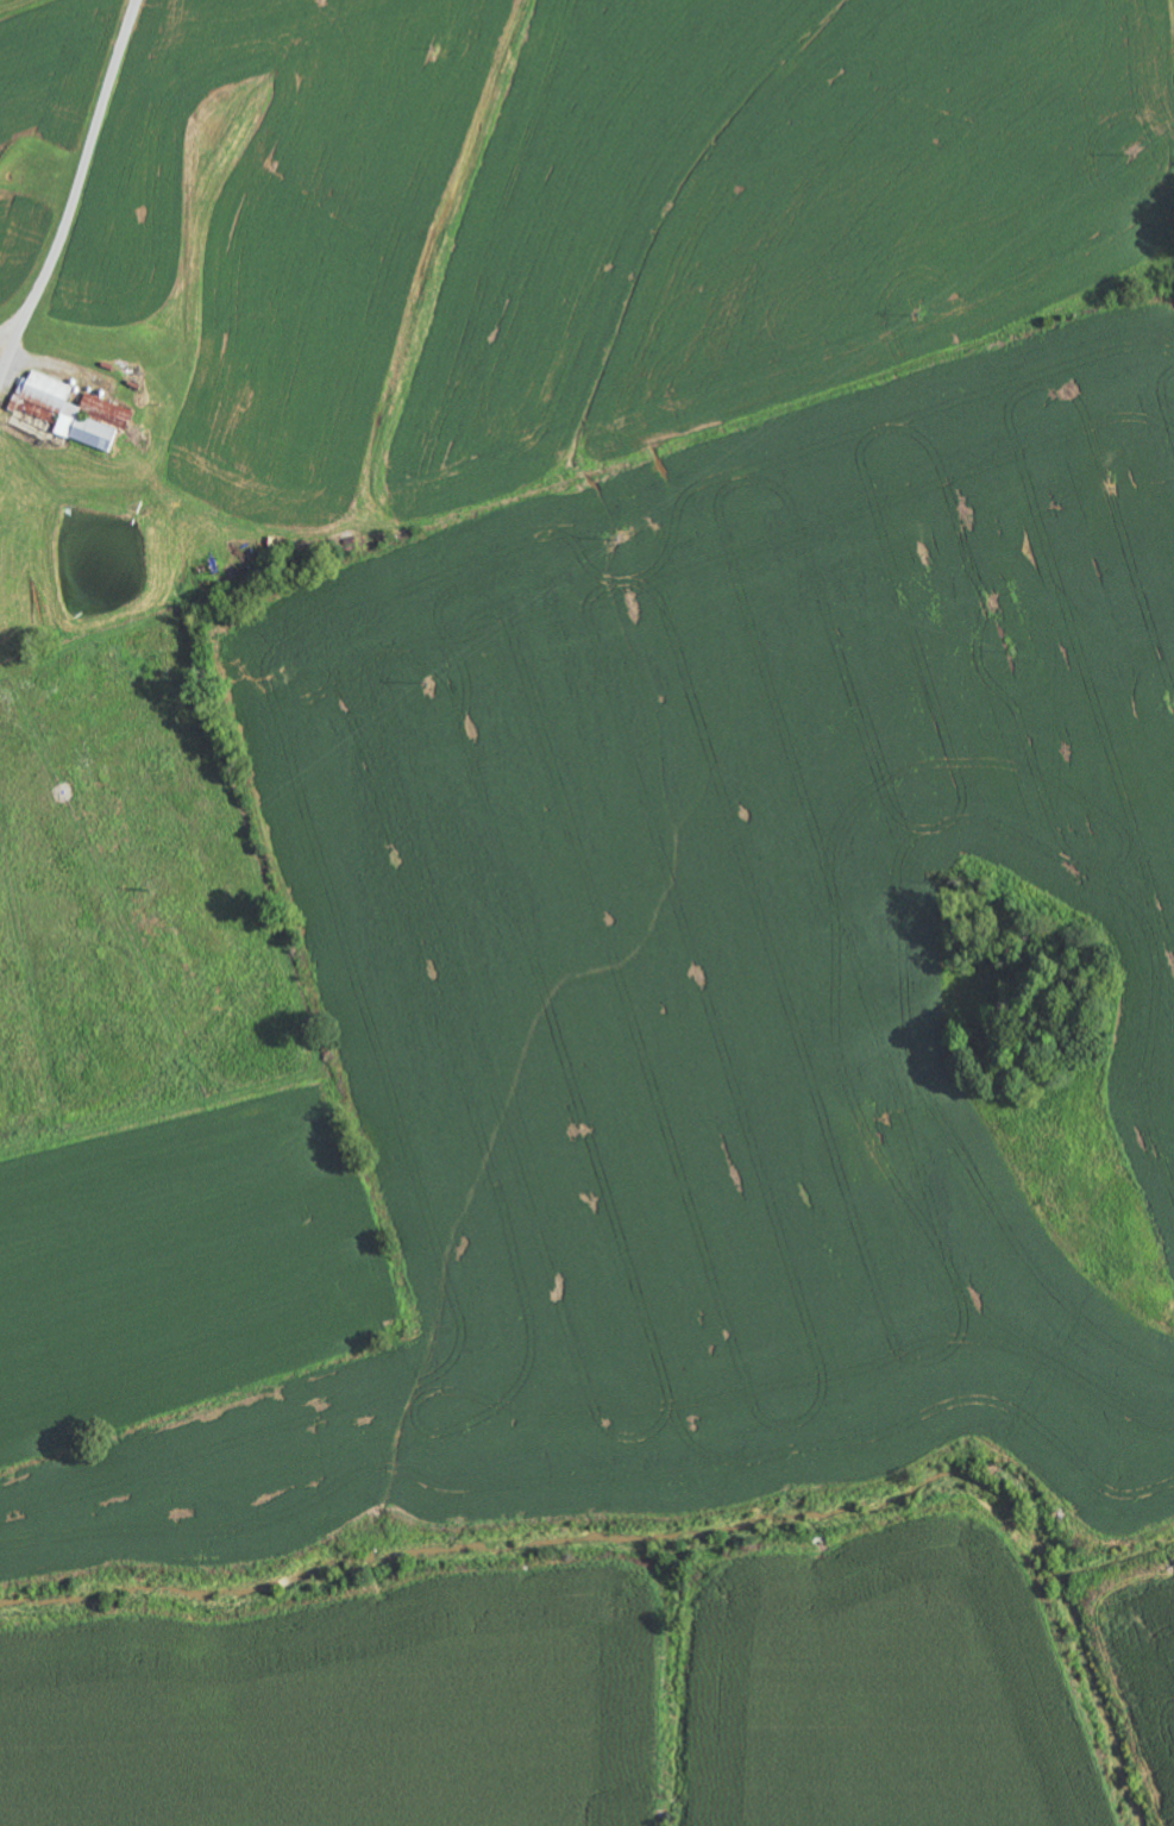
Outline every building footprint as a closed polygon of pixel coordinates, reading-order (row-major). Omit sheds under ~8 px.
[(118,448),(124,429),(135,432),(141,411),(86,395),(83,405),(74,402),(79,386),(33,373),(31,381),(20,378),(9,416),(118,448)]
